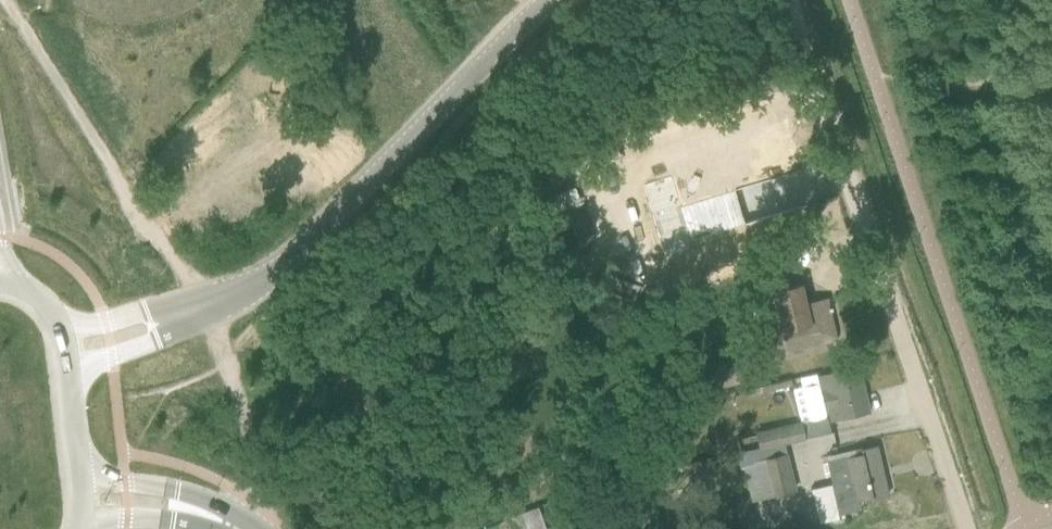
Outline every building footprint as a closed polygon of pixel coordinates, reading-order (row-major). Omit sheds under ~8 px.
[(669,259),(692,251),(689,244),(748,224),(736,189),(677,210),(667,179),(643,187),(659,234),(660,234),(669,259)] [(806,304),(803,293),(801,285),(772,291),(776,309),(771,310),(777,333),(781,332),(786,353),(837,341),(827,299),(806,304)] [(858,367),(817,377),(827,418),(828,423),(869,413),(858,367)] [(750,398),(792,387),(790,380),(748,391),(750,398)] [(757,434),(761,449),(804,440),(800,424),(757,434)] [(825,457),(832,489),(813,494),(821,525),(841,521),(841,519),(845,518),(844,512),(859,509),(857,502),(873,498),(872,494),(887,490),(876,446),(861,450),(861,448),(825,457)] [(754,500),(771,496),(794,490),(786,455),(764,460),(745,464),(754,500)]
